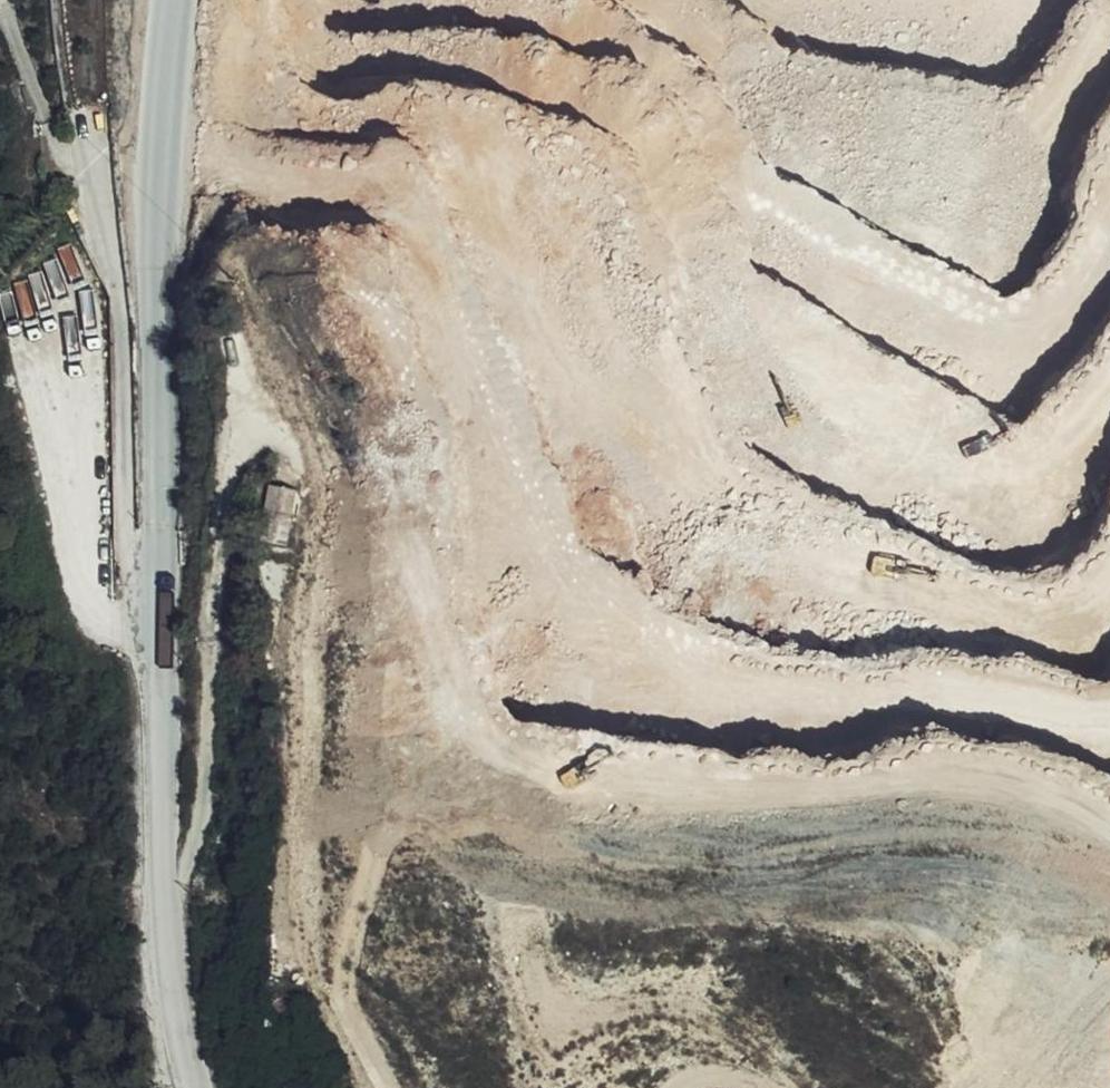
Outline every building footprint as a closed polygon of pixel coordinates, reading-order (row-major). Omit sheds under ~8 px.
[(292,543),(298,487),(270,485),(265,541),(292,543)]
